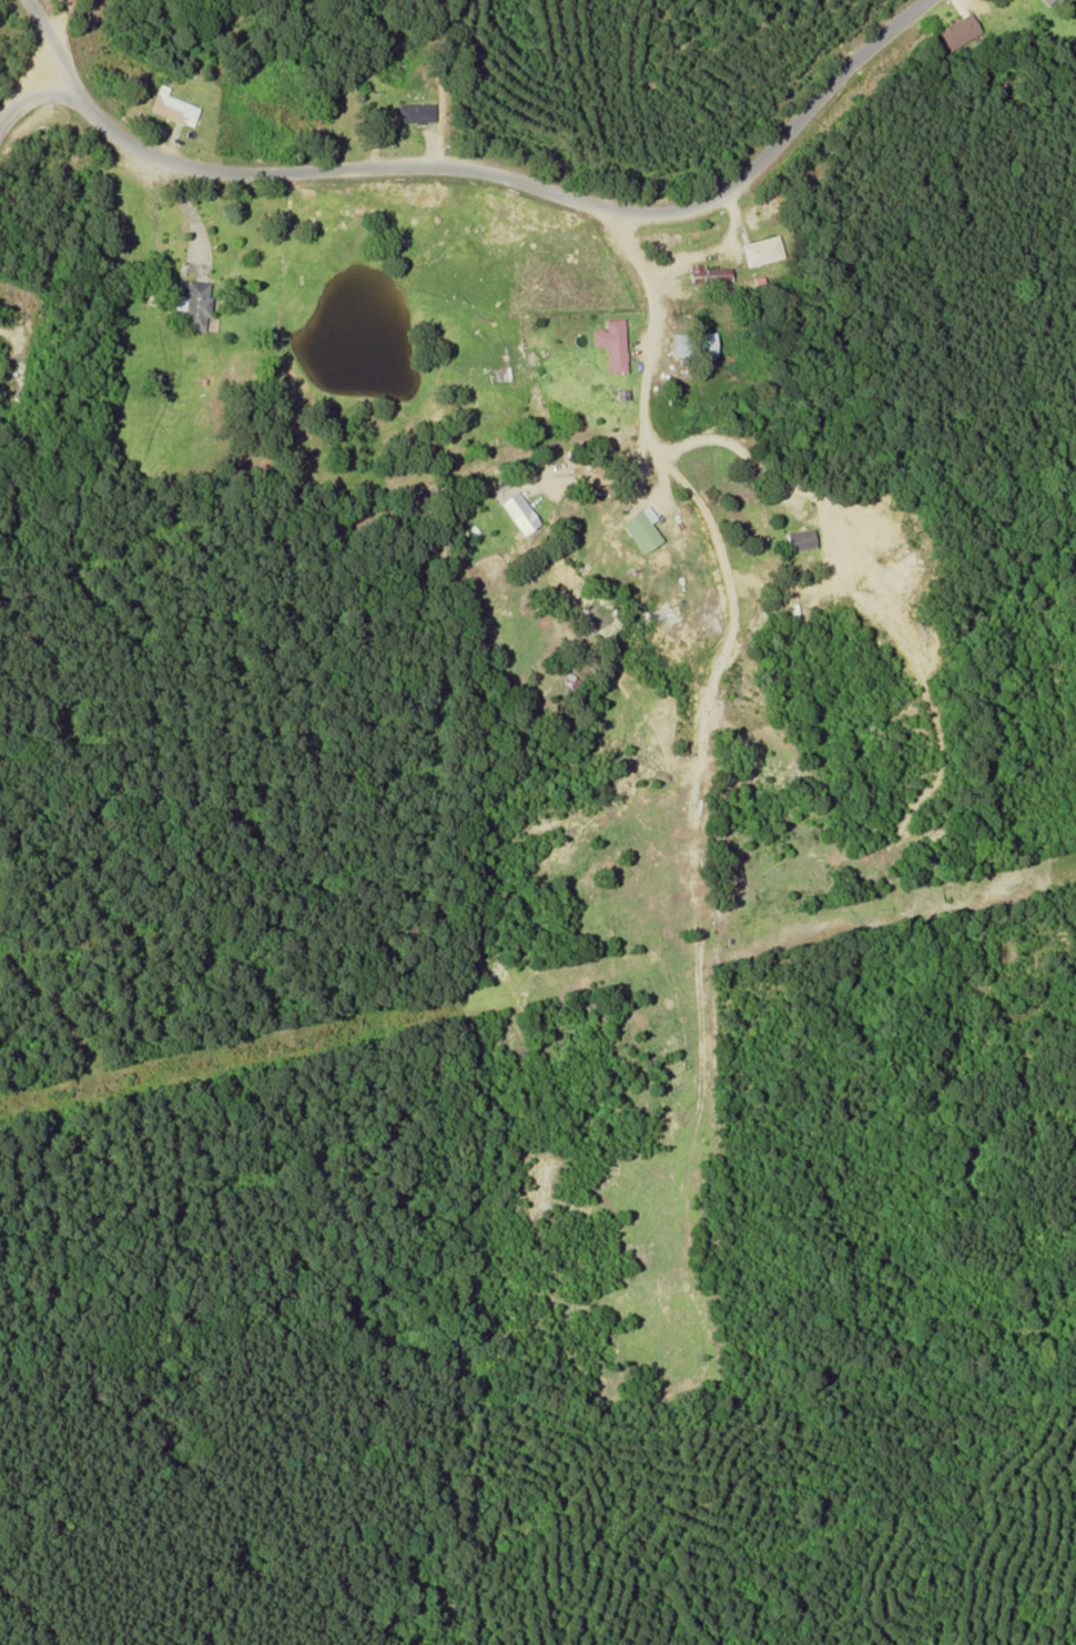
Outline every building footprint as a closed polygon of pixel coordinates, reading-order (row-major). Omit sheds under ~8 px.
[(980,31),(969,11),(936,29),(946,48),(980,31)] [(165,94),(168,86),(158,82),(148,111),(191,125),(198,105),(165,94)] [(433,102),(396,103),(396,122),(434,120),(433,102)] [(783,257),(777,233),(740,243),(746,266),(783,257)] [(729,280),(728,267),(702,267),(702,263),(687,263),(688,281),(729,280)] [(173,308),(182,309),(181,327),(205,329),(209,281),(176,278),(173,308)] [(623,317),(603,318),(603,327),(591,328),(591,346),(605,345),(606,372),(625,372),(623,317)] [(713,331),(671,332),(672,356),(690,355),(714,354),(713,331)] [(519,535),(538,524),(518,489),(499,500),(519,535)] [(619,522),(641,553),(661,539),(639,508),(619,522)] [(789,551),(816,546),(812,528),(786,532),(789,551)]
